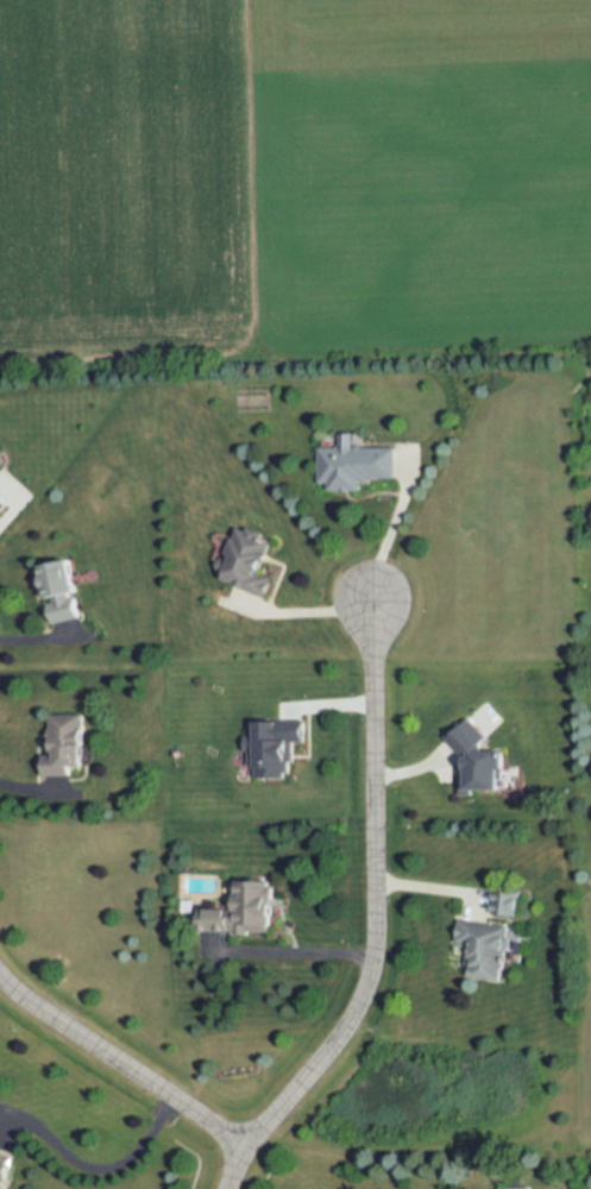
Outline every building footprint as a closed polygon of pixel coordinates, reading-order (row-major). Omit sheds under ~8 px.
[(394,444),(352,443),(352,430),(339,430),(339,446),(317,446),(317,483),(328,483),(328,490),(360,490),(360,479),(394,479),(394,444)] [(263,596),(271,577),(258,572),(269,543),(260,540),(262,534),(235,523),(218,568),(223,570),(219,579),(263,596)] [(52,622),(78,618),(74,592),(67,555),(38,561),(45,601),(48,601),(52,622)] [(43,774),(69,775),(69,764),(81,765),(82,712),(50,712),(49,754),(43,754),(43,774)] [(459,793),(470,793),(475,788),(500,788),(501,751),(497,748),(481,748),(481,732),(465,715),(444,737),(463,756),(463,766),(459,770),(459,793)] [(304,718),(254,718),(254,735),(243,735),(243,752),(255,752),(254,777),(289,778),(289,741),(304,741),(304,718)] [(199,908),(198,930),(270,932),(271,880),(235,879),(234,908),(199,908)] [(515,916),(519,891),(494,887),(490,912),(515,916)] [(502,980),(509,926),(458,919),(455,941),(472,943),(467,976),(502,980)] [(13,1156),(0,1153),(0,1177),(7,1179),(13,1156)]
